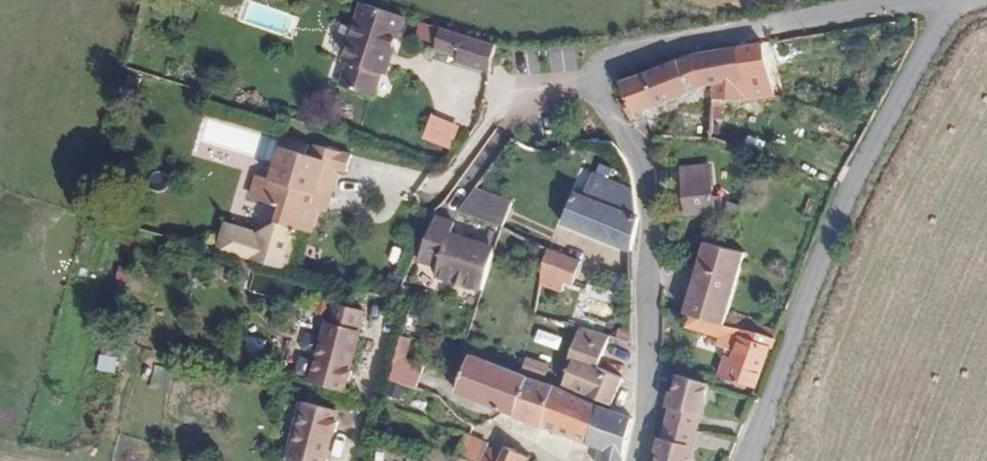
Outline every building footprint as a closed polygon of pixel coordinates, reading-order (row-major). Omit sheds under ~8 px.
[(394,88),(413,29),(372,15),(353,74),(358,77),(351,99),(381,110),(389,86),(394,88)] [(500,81),(505,59),(451,41),(445,60),(468,68),(467,72),(500,81)] [(775,95),(768,42),(737,46),(743,84),(715,92),(719,110),(745,106),(745,99),(775,95)] [(743,84),(737,46),(708,51),(651,68),(663,107),(715,92),(743,84)] [(663,107),(651,68),(629,75),(634,119),(654,119),(663,107)] [(312,194),(323,157),(247,133),(234,170),(298,190),(312,194)] [(369,216),(378,187),(387,190),(393,173),(356,163),(353,173),(338,169),(339,162),(323,157),(312,194),(298,190),(290,215),(320,224),(317,239),(295,251),(266,242),(260,266),(296,276),(326,285),(338,246),(351,250),(359,226),(356,225),(359,213),(369,216)] [(714,208),(710,160),(686,162),(687,177),(689,205),(681,205),(681,210),(714,208)] [(635,213),(634,187),(594,173),(586,196),(635,213)] [(689,205),(687,177),(673,178),(675,205),(681,205),(689,205)] [(636,230),(635,213),(586,196),(575,193),(563,223),(636,248),(636,230)] [(480,294),(493,255),(477,250),(479,244),(453,233),(455,227),(437,220),(421,264),(435,270),(433,276),(480,294)] [(722,330),(746,255),(711,242),(689,318),(694,320),(722,330)] [(576,286),(585,260),(550,248),(542,276),(576,286)] [(354,374),(371,318),(343,310),(337,331),(333,330),(316,386),(347,397),(350,387),(354,388),(358,376),(354,374)] [(762,389),(781,340),(734,325),(731,333),(722,330),(694,320),(690,332),(737,349),(727,379),(762,389)] [(599,368),(608,336),(575,325),(566,356),(574,359),(565,386),(614,401),(622,376),(599,368)] [(448,402),(439,376),(411,367),(406,362),(399,358),(392,382),(448,402)] [(516,417),(528,381),(513,375),(468,359),(455,396),(516,417)] [(700,427),(705,402),(709,402),(713,387),(685,378),(677,397),(674,408),(677,409),(674,419),(700,427)] [(543,427),(555,391),(528,381),(516,417),(543,427)] [(588,443),(597,406),(555,391),(543,427),(588,443)] [(342,424),(339,424),(341,415),(308,404),(291,460),(327,460),(335,435),(339,437),(342,424)] [(630,432),(631,419),(597,406),(588,443),(603,447),(600,460),(625,460),(630,432)] [(700,427),(674,419),(672,428),(698,434),(700,427)] [(696,458),(692,457),(698,434),(672,428),(670,437),(665,437),(663,451),(666,452),(663,460),(695,460),(696,458)] [(479,445),(472,443),(454,459),(463,460),(472,460),(479,445)] [(479,445),(472,460),(524,460),(479,445)]
